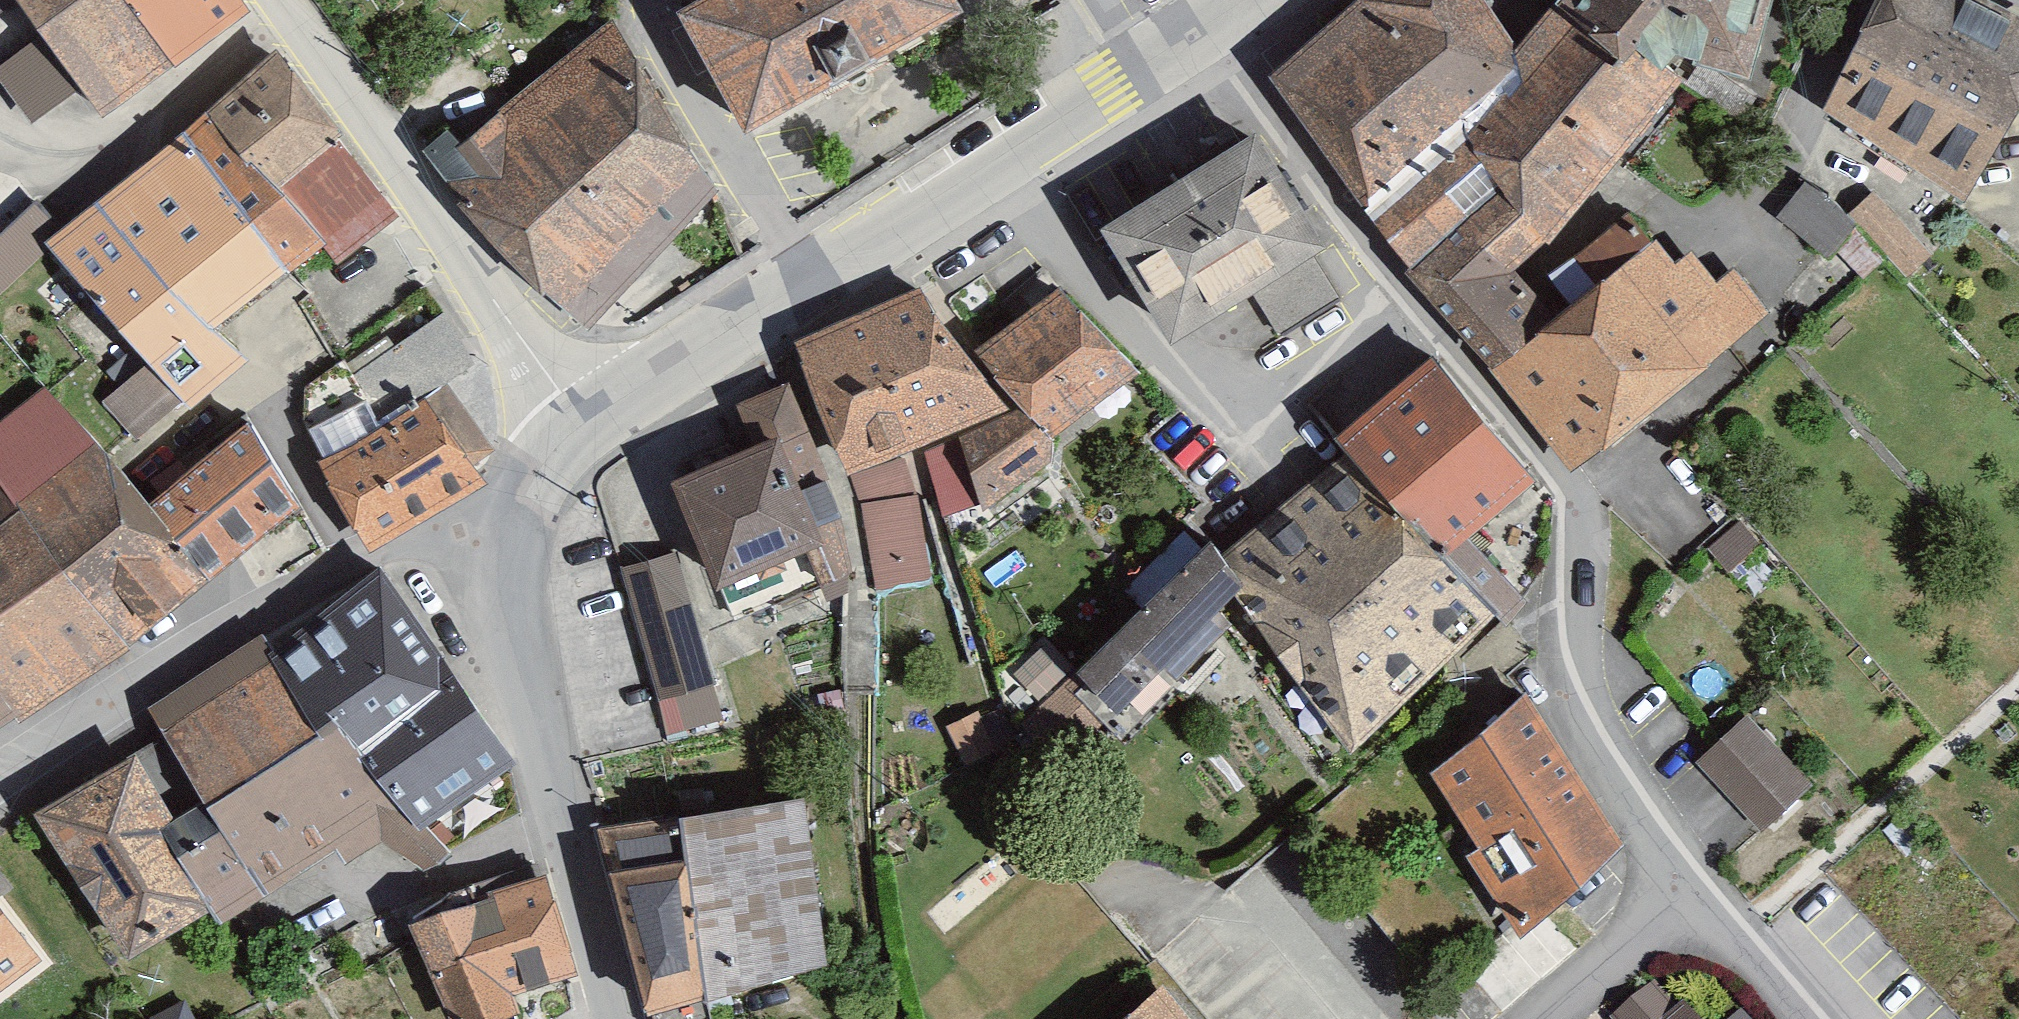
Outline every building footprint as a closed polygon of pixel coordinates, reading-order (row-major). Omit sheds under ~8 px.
[(112,105),(256,0),(36,0),(112,105)] [(759,118),(979,1),(978,0),(696,0),(759,118)] [(1527,41),(1499,0),(1367,0),(1284,70),(1388,212),(1543,69),(1527,41)] [(1569,1),(1636,50),(1649,38),(1670,55),(1691,42),(1756,62),(1773,0),(1570,0),(1569,1)] [(1986,0),(1882,0),(1825,109),(1966,198),(2018,106),(2018,17),(1986,0)] [(1499,363),(1567,309),(1532,264),(1696,76),(1670,55),(1649,38),(1636,50),(1569,1),(1527,41),(1543,69),(1388,212),(1426,277),(1499,363)] [(611,22),(437,167),(496,233),(600,322),(715,189),(611,22)] [(286,41),(221,93),(290,177),(346,126),(355,118),(286,41)] [(221,93),(53,230),(194,400),(260,346),(229,309),(330,226),(290,177),(221,93)] [(1271,123),(1113,217),(1185,337),(1257,293),(1285,339),(1347,301),(1319,255),(1342,241),(1271,123)] [(407,207),(346,126),(290,177),(330,226),(344,252),(407,207)] [(1855,208),(1810,180),(1784,220),(1840,256),(1866,216),(1855,208)] [(1880,187),(1855,208),(1866,216),(1896,251),(1918,278),(1949,251),(1880,187)] [(1567,309),(1499,363),(1582,465),(1777,308),(1743,265),(1728,277),(1700,242),(1687,253),(1667,228),(1567,309)] [(1066,278),(981,344),(1024,402),(1056,438),(1148,375),(1066,278)] [(935,285),(801,341),(858,471),(915,447),(969,425),(1024,402),(981,344),(935,285)] [(314,415),(332,448),(466,368),(484,357),(441,292),(315,375),(314,415)] [(1544,477),(1440,353),(1351,431),(1363,444),(1459,549),(1544,477)] [(510,438),(466,368),(332,448),(383,535),(508,466),(510,438)] [(605,488),(678,727),(735,712),(687,539),(708,533),(725,570),(835,529),(828,511),(854,504),(804,371),(742,395),(744,410),(623,456),(608,472),(605,488)] [(53,382),(0,421),(0,452),(7,461),(150,633),(223,570),(150,469),(53,382)] [(244,393),(150,469),(223,570),(310,495),(244,393)] [(1024,402),(969,425),(994,508),(1076,454),(1056,438),(1024,402)] [(1459,549),(1363,444),(1241,552),(1230,563),(1252,592),(1365,744),(1509,615),(1459,549)] [(915,447),(858,471),(882,587),(937,581),(915,447)] [(7,461),(0,466),(0,659),(37,707),(150,633),(7,461)] [(1230,563),(1241,552),(1223,535),(1091,670),(1136,715),(1252,592),(1230,563)] [(520,742),(388,562),(293,632),(425,811),(520,742)] [(425,811),(293,632),(287,620),(158,701),(174,726),(279,891),(392,832),(434,862),(460,843),(425,811)] [(0,659),(0,726),(37,707),(0,659)] [(1641,843),(1531,692),(1435,761),(1497,846),(1481,857),(1529,924),(1641,843)] [(1721,754),(1706,768),(1773,837),(1823,788),(1756,720),(1721,754)] [(279,891),(174,726),(42,799),(141,950),(221,902),(227,913),(279,891)] [(615,819),(665,1018),(698,1018),(722,1012),(717,987),(840,960),(818,789),(615,819)] [(550,863),(420,909),(469,1018),(529,1018),(532,1018),(523,983),(587,964),(550,863)] [(0,889),(0,979),(44,947),(0,889)] [(1169,979),(1122,1018),(1202,1018),(1169,979)] [(1689,1006),(1680,1013),(1662,991),(1626,1018),(1699,1018),(1689,1006)] [(1751,1008),(1736,1018),(1759,1018),(1751,1008)]
